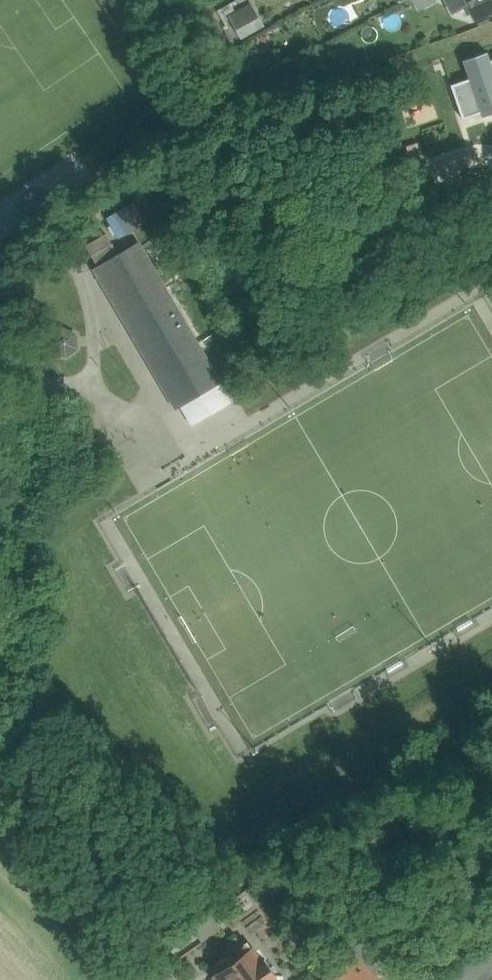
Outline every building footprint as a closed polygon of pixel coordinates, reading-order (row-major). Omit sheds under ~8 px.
[(453,11),(468,3),(476,18),(489,12),(491,13),(491,0),(447,0),(453,11)] [(229,15),(243,39),(265,26),(250,1),(229,15)] [(463,119),(482,113),(482,114),(491,111),(491,60),(491,61),(488,52),(464,60),(470,79),(451,85),(463,119)] [(91,256),(112,243),(106,233),(85,245),(91,256)] [(97,266),(118,253),(112,243),(91,256),(97,266)] [(219,381),(139,244),(95,270),(103,284),(108,282),(180,404),(219,381)] [(73,325),(49,333),(57,356),(80,348),(73,325)] [(246,942),(214,965),(219,972),(251,949),(246,942)] [(213,976),(216,979),(270,979),(276,976),(264,960),(262,961),(252,948),(219,972),(213,976)] [(356,956),(376,979),(378,979),(385,974),(365,949),(356,956)] [(356,956),(326,979),(376,979),(356,956)]
